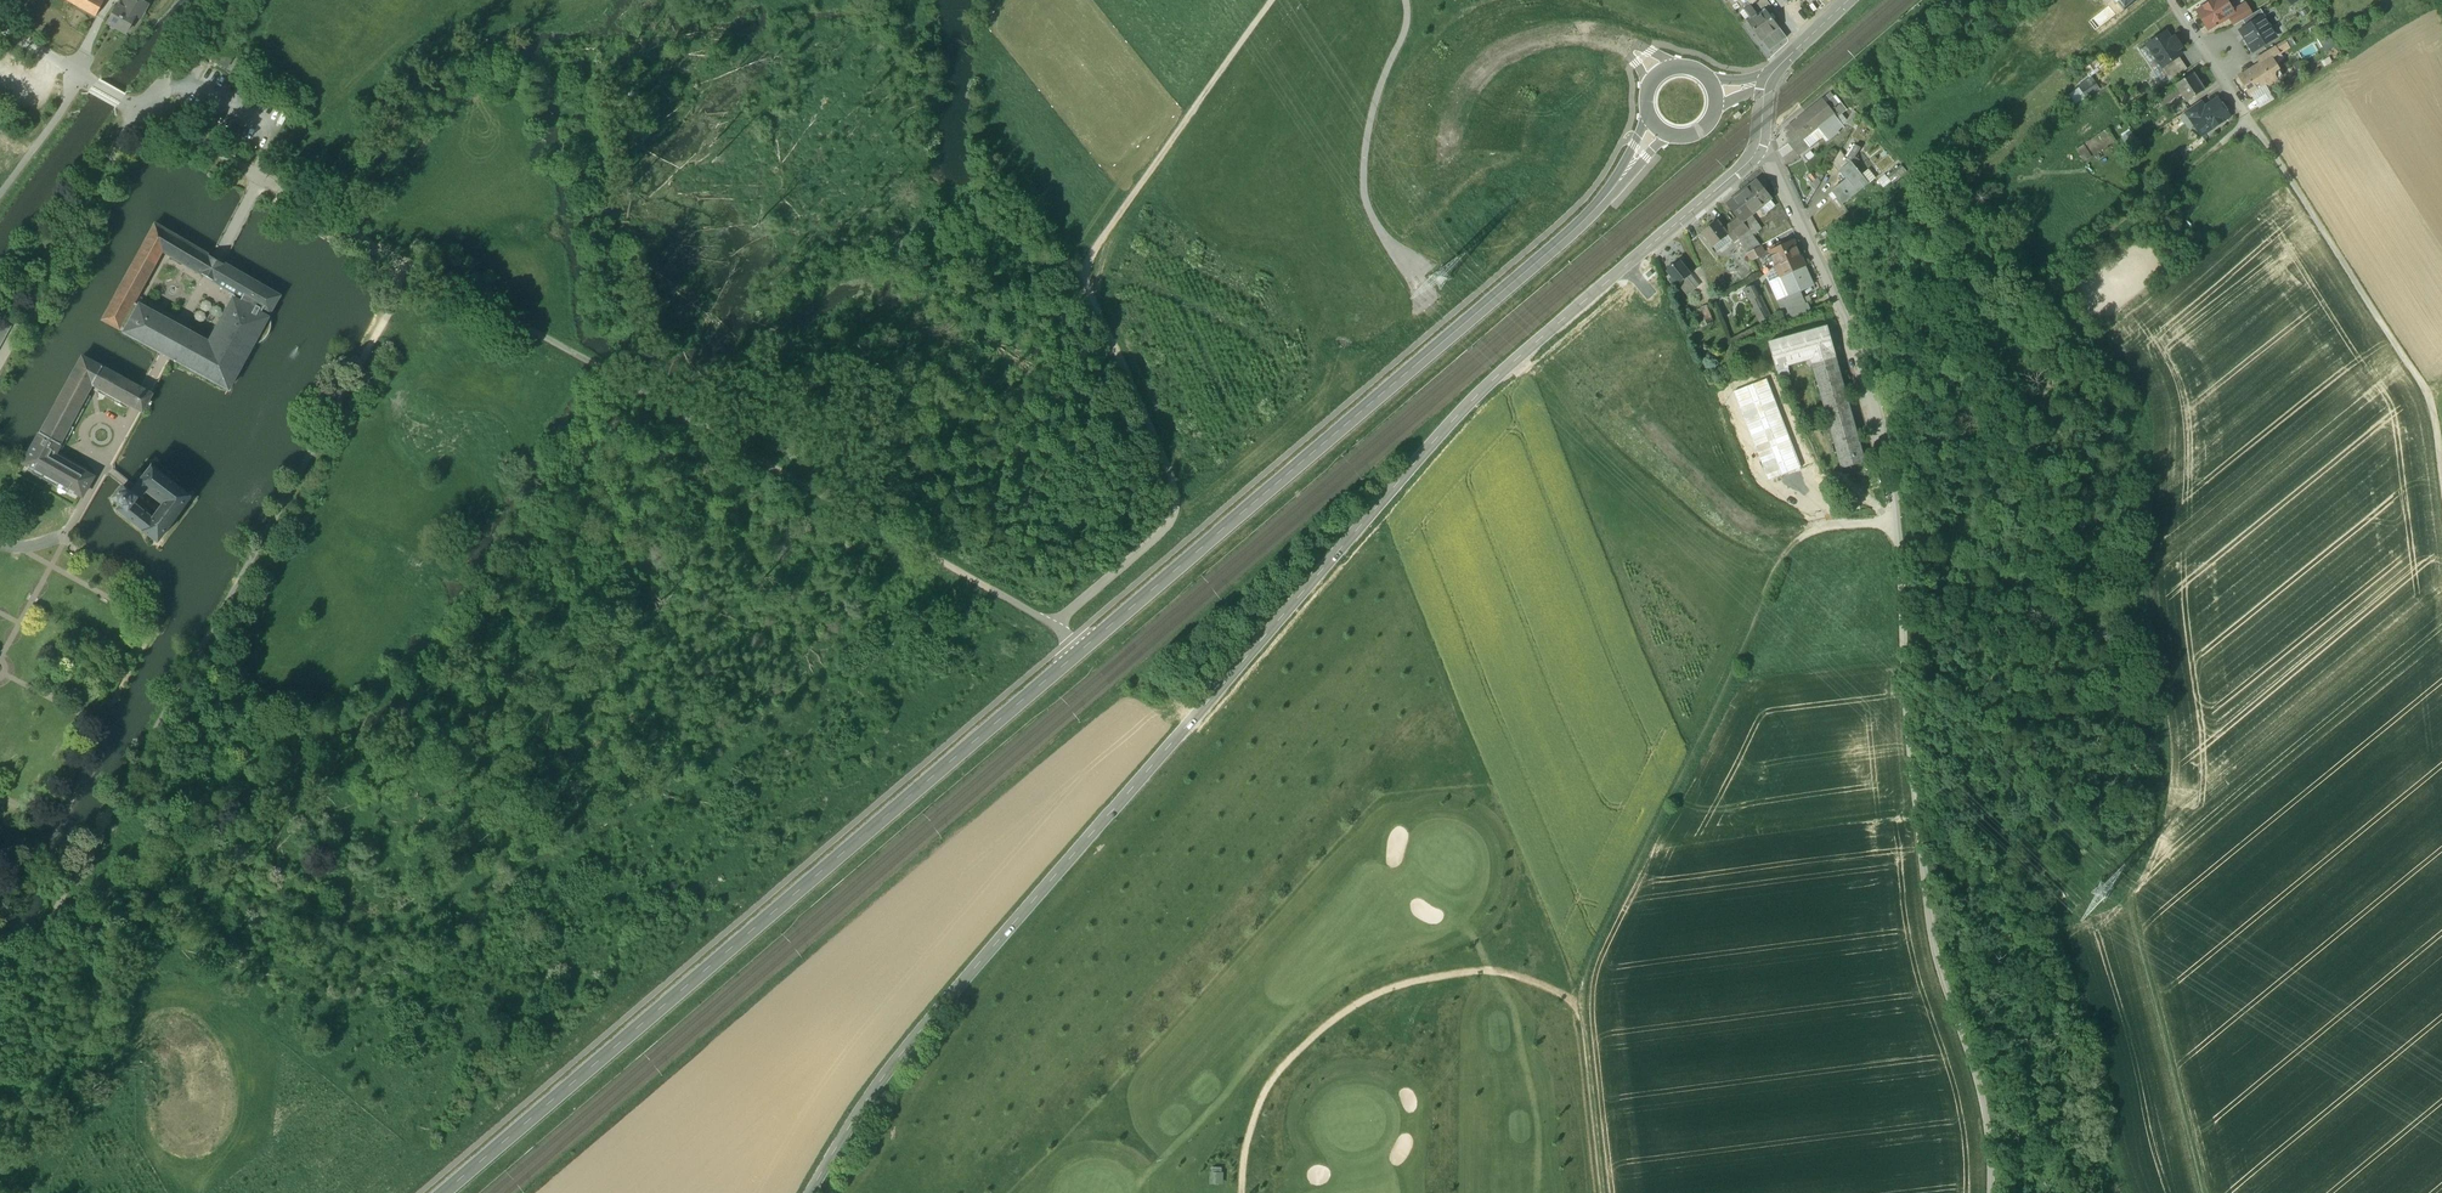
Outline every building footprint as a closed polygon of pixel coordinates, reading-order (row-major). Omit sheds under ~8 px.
[(95,17),(104,1),(102,0),(66,0),(95,17)] [(138,0),(126,0),(124,4),(122,8),(136,16),(135,16),(140,19),(147,5),(138,0)] [(2124,9),(2136,0),(2116,0),(2124,9)] [(2212,1),(2214,4),(2198,13),(2207,27),(2223,18),(2224,20),(2228,18),(2234,14),(2232,11),(2225,0),(2214,0),(2212,1)] [(2245,3),(2232,11),(2234,14),(2228,18),(2234,26),(2242,21),(2252,15),(2245,3)] [(1740,10),(1748,22),(1757,16),(1750,4),(1740,10)] [(122,8),(118,6),(108,24),(110,25),(109,27),(114,30),(115,28),(125,34),(135,16),(136,16),(122,8)] [(2252,15),(2242,21),(2246,27),(2263,17),(2263,18),(2265,17),(2261,10),(2252,15)] [(1767,11),(1758,18),(1757,16),(1748,22),(1762,41),(1779,28),(1767,11)] [(2246,27),(2241,31),(2245,38),(2244,38),(2248,44),(2249,44),(2253,51),(2275,37),(2263,18),(2263,17),(2246,27)] [(1779,28),(1762,41),(1769,51),(1787,38),(1779,28)] [(2171,40),(2166,33),(2148,45),(2162,67),(2163,67),(2179,56),(2181,55),(2177,50),(2181,47),(2175,38),(2171,40)] [(2285,40),(2275,47),(2279,53),(2289,47),(2285,40)] [(234,54),(218,45),(209,59),(226,68),(234,54)] [(2160,68),(2162,67),(2148,45),(2140,50),(2155,72),(2160,68)] [(2275,47),(2256,58),(2260,64),(2271,58),(2279,53),(2275,47)] [(2179,56),(2163,67),(2162,67),(2160,68),(2169,81),(2187,69),(2179,56)] [(2260,64),(2240,77),(2251,95),(2276,80),(2273,76),(2274,71),(2278,69),(2271,58),(2260,64)] [(2096,62),(2084,70),(2088,75),(2099,66),(2096,62)] [(2194,74),(2176,86),(2181,93),(2187,102),(2204,90),(2194,74)] [(2094,82),(2087,87),(2092,94),(2098,89),(2094,82)] [(2176,86),(2158,98),(2163,106),(2181,93),(2176,86)] [(1823,100),(1792,125),(1795,129),(1787,135),(1792,142),(1800,135),(1803,139),(1804,139),(1811,133),(1818,127),(1826,136),(1829,140),(1845,128),(1837,118),(1847,110),(1841,103),(1839,104),(1834,98),(1826,104),(1823,100)] [(2204,108),(2189,118),(2193,123),(2192,129),(2198,130),(2201,136),(2230,117),(2226,112),(2227,109),(2224,104),(2221,104),(2217,99),(2204,108)] [(2200,102),(2185,112),(2189,118),(2204,108),(2200,102)] [(1861,117),(1854,111),(1846,124),(1854,128),(1861,117)] [(35,118),(28,113),(24,118),(31,124),(35,118)] [(1811,133),(1818,142),(1826,136),(1818,127),(1811,133)] [(1818,142),(1811,133),(1804,139),(1810,148),(1818,142)] [(1792,142),(1789,144),(1798,157),(1810,148),(1804,139),(1803,139),(1800,135),(1792,142)] [(2104,135),(2085,148),(2092,157),(2110,144),(2104,135)] [(2159,138),(2149,146),(2154,152),(2165,145),(2159,138)] [(1851,150),(1845,155),(1848,160),(1850,163),(1851,162),(1852,163),(1858,159),(1851,150)] [(1845,155),(1840,151),(1832,164),(1839,173),(1840,172),(1839,172),(1850,163),(1848,160),(1845,155)] [(1852,163),(1851,162),(1850,163),(1839,172),(1840,172),(1846,180),(1847,179),(1853,187),(1860,182),(1864,188),(1869,184),(1862,175),(1855,167),(1852,163)] [(1876,179),(1869,170),(1862,175),(1869,184),(1876,179)] [(1821,179),(1815,171),(1809,175),(1815,183),(1821,179)] [(1763,175),(1757,180),(1765,189),(1771,185),(1763,175)] [(1847,179),(1846,180),(1831,192),(1843,206),(1864,188),(1860,182),(1853,187),(1847,179)] [(1757,180),(1742,193),(1727,205),(1738,219),(1741,223),(1743,222),(1762,206),(1770,200),(1763,191),(1765,189),(1757,180)] [(1770,200),(1762,206),(1767,212),(1775,206),(1770,200)] [(1811,216),(1819,231),(1842,219),(1834,204),(1811,216)] [(1761,246),(1743,222),(1741,223),(1738,219),(1730,224),(1738,239),(1747,254),(1748,254),(1760,247),(1761,246)] [(1724,229),(1717,221),(1702,233),(1717,252),(1732,241),(1728,236),(1724,229)] [(279,297),(154,224),(101,321),(119,330),(120,329),(134,303),(160,254),(161,251),(236,295),(267,313),(269,314),(279,297)] [(1738,239),(1730,224),(1724,229),(1728,236),(1732,241),(1734,243),(1738,239)] [(1835,237),(1825,240),(1830,256),(1840,253),(1835,237)] [(2168,238),(2158,247),(2174,264),(2184,255),(2168,238)] [(1747,254),(1738,239),(1734,243),(1746,264),(1751,261),(1747,254)] [(1794,241),(1770,252),(1780,276),(1805,265),(1794,241)] [(1765,255),(1760,247),(1748,254),(1752,261),(1759,258),(1765,255)] [(1765,255),(1759,258),(1787,323),(1811,313),(1806,304),(1790,311),(1784,299),(1789,296),(1780,276),(1770,252),(1765,255)] [(1691,275),(1680,261),(1666,271),(1671,277),(1668,280),(1673,286),(1676,283),(1678,285),(1687,296),(1696,289),(1687,278),(1691,275)] [(1805,265),(1780,276),(1789,296),(1790,297),(1801,292),(1798,286),(1812,280),(1805,265)] [(1753,285),(1745,289),(1761,322),(1770,318),(1753,285)] [(1801,292),(1790,297),(1789,296),(1784,299),(1790,311),(1806,304),(1801,292)] [(267,313),(236,295),(234,300),(265,317),(267,313)] [(233,299),(209,343),(203,340),(139,305),(139,306),(124,331),(124,333),(228,390),(254,342),(257,344),(261,343),(263,340),(266,338),(268,335),(269,332),(270,328),(271,324),(270,321),(267,319),(267,318),(265,317),(234,300),(233,299)] [(134,303),(120,329),(124,331),(139,306),(134,303)] [(1697,312),(1704,328),(1709,326),(1707,321),(1714,318),(1710,307),(1697,312)] [(0,320),(0,344),(15,317),(5,312),(0,320)] [(1827,326),(1769,342),(1777,371),(1788,367),(1787,362),(1816,354),(1819,362),(1835,358),(1834,353),(1835,353),(1827,326)] [(1787,362),(1788,367),(1812,360),(1813,364),(1819,362),(1816,354),(1787,362)] [(140,388),(82,357),(23,463),(82,496),(93,477),(54,455),(92,385),(131,406),(132,405),(132,404),(140,388)] [(1819,362),(1813,364),(1842,469),(1865,463),(1836,358),(1835,358),(1819,362)] [(150,384),(144,380),(140,387),(147,390),(153,393),(157,387),(150,384)] [(158,540),(190,498),(191,498),(190,496),(152,467),(151,467),(151,468),(135,487),(131,493),(123,486),(112,499),(120,506),(118,509),(117,509),(117,511),(118,511),(156,541),(158,541),(158,540)] [(163,619),(153,614),(147,625),(158,630),(163,619)] [(1211,1166),(1211,1183),(1224,1183),(1224,1166),(1211,1166)]
